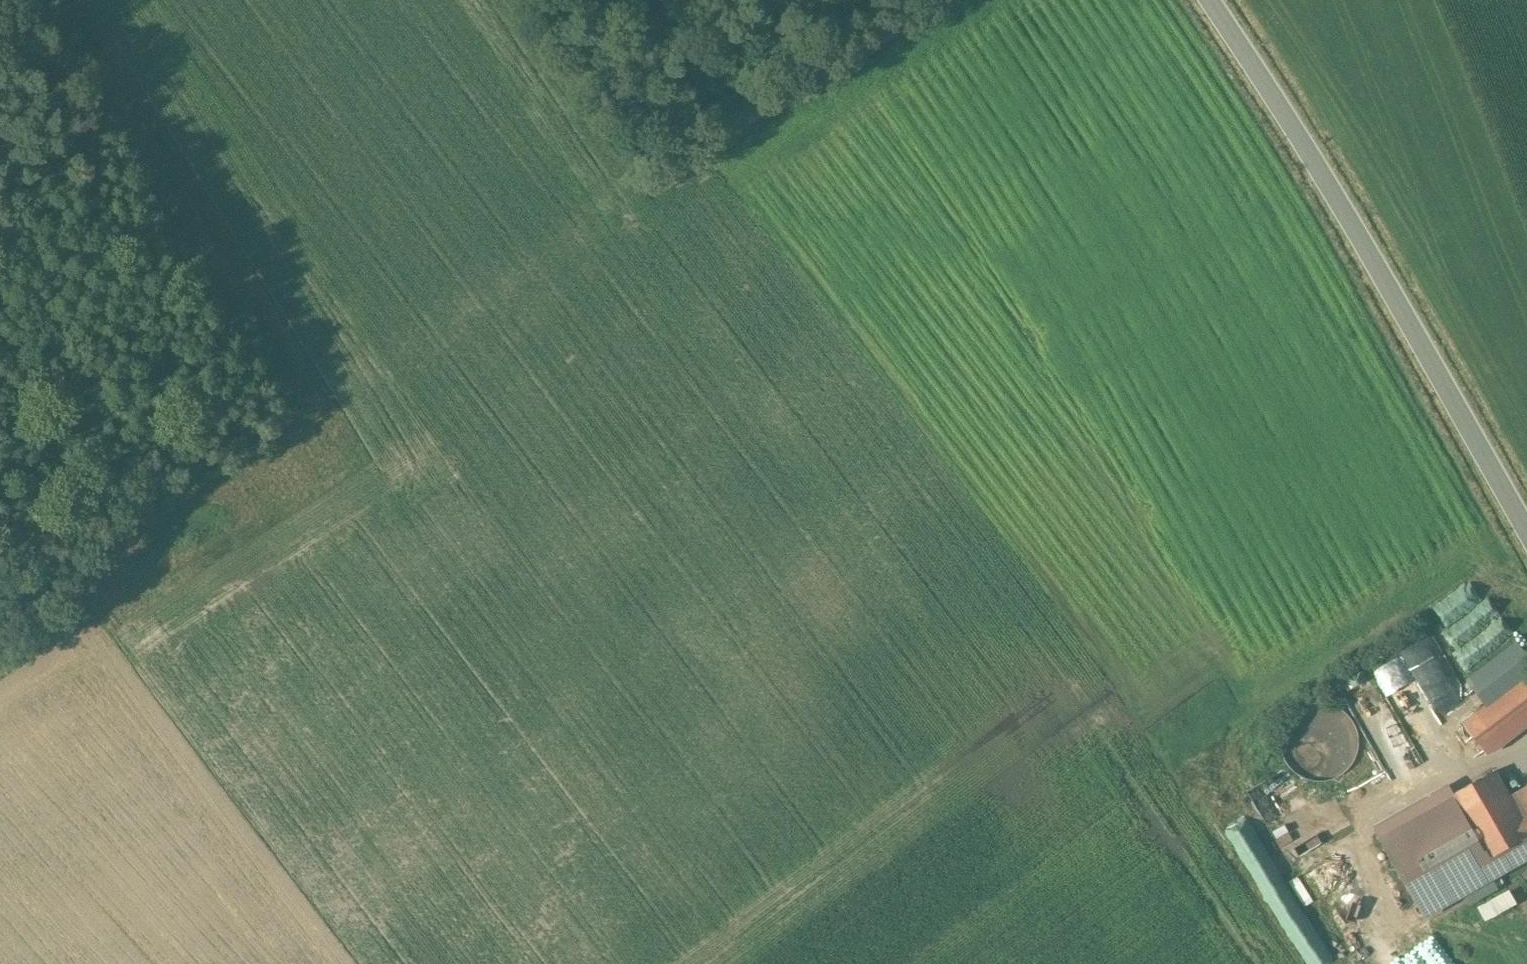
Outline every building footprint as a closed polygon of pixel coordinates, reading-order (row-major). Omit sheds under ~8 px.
[(1440,630),(1468,669),(1518,634),(1491,595),(1482,601),(1440,630)] [(1440,633),(1410,643),(1436,713),(1465,703),(1440,633)] [(1345,679),(1392,781),(1453,753),(1406,651),(1345,679)] [(1476,713),(1497,739),(1526,716),(1526,674),(1476,713)] [(1337,716),(1324,713),(1312,715),(1301,721),(1292,730),(1287,741),(1286,753),(1290,767),(1300,778),(1313,785),(1327,786),(1341,782),(1353,774),(1360,761),(1363,747),(1358,734),(1350,723),(1337,716)] [(1494,770),(1453,794),(1489,858),(1491,857),(1526,836),(1526,828),(1521,817),(1494,770)] [(1453,794),(1381,834),(1426,914),(1499,873),(1491,857),(1489,858),(1453,794)] [(1299,863),(1322,852),(1316,840),(1293,851),(1299,863)] [(1272,898),(1304,880),(1288,851),(1256,869),(1272,898)] [(1490,920),(1522,901),(1514,887),(1482,906),(1490,920)] [(1283,911),(1304,963),(1316,963),(1342,954),(1319,897),(1283,911)]
